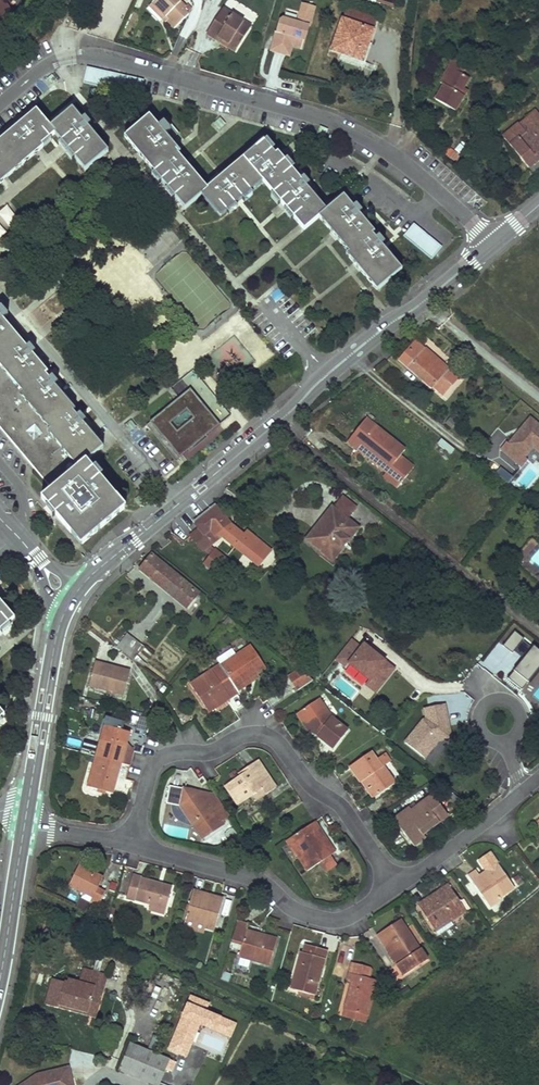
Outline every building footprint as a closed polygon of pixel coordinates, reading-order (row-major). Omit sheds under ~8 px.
[(17,20),(4,0),(0,0),(0,31),(17,20)] [(155,3),(170,18),(168,20),(175,27),(189,13),(184,8),(186,6),(181,1),(182,0),(157,0),(155,3)] [(305,0),(304,0),(299,20),(282,15),(272,48),(290,53),(294,40),(301,32),(307,34),(316,3),(305,0)] [(155,3),(151,6),(166,22),(168,20),(170,18),(155,3)] [(252,24),(225,6),(208,32),(217,38),(220,34),(237,46),(252,24)] [(377,19),(348,9),(344,19),(333,50),(344,54),(363,60),(373,30),(377,19)] [(304,43),(307,34),(301,32),(294,40),(304,43)] [(237,46),(220,34),(217,38),(235,50),(237,46)] [(363,60),(344,54),(342,60),(361,67),(363,60)] [(453,59),(449,66),(460,73),(465,66),(453,59)] [(449,66),(439,82),(443,84),(434,99),(453,110),(462,96),(459,93),(462,88),(468,78),(460,73),(449,66)] [(538,122),(538,114),(535,108),(518,122),(527,132),(538,122)] [(42,145),(55,134),(85,170),(108,150),(73,109),(51,127),(37,110),(0,141),(0,180),(42,145)] [(180,152),(150,116),(127,135),(157,171),(155,172),(185,209),(202,194),(221,217),(263,181),(304,229),(319,217),(321,216),(351,251),(349,253),(380,288),(402,270),(372,235),(375,233),(344,196),(327,211),(278,153),(302,184),(264,141),(208,189),(178,154),(180,152)] [(527,132),(518,122),(501,135),(528,167),(537,159),(538,161),(538,122),(527,132)] [(157,171),(127,135),(125,137),(155,172),(157,171)] [(42,145),(0,180),(0,184),(44,147),(42,145)] [(456,163),(461,156),(450,149),(445,156),(456,163)] [(30,214),(65,183),(54,171),(19,202),(30,214)] [(7,230),(19,219),(7,205),(0,211),(0,222),(7,230)] [(351,251),(321,216),(319,217),(349,253),(351,251)] [(432,260),(442,247),(415,224),(404,237),(432,260)] [(220,245),(232,240),(226,225),(213,230),(220,245)] [(235,228),(229,232),(241,246),(247,241),(235,228)] [(380,288),(349,253),(347,255),(377,291),(380,288)] [(50,430),(80,466),(57,486),(53,489),(41,498),(79,543),(123,505),(86,461),(103,447),(73,412),(75,410),(46,374),(48,373),(0,315),(0,366),(8,376),(0,382),(0,383),(10,374),(24,391),(22,393),(29,401),(17,411),(0,391),(0,418),(15,436),(40,414),(52,428),(50,430)] [(325,315),(318,323),(325,329),(332,322),(325,315)] [(443,395),(459,376),(417,339),(416,340),(415,339),(410,345),(411,346),(400,359),(443,395)] [(192,389),(150,421),(179,457),(220,425),(192,389)] [(52,428),(40,414),(15,436),(57,486),(80,466),(50,430),(52,428)] [(53,489),(57,486),(15,436),(0,418),(0,426),(53,489)] [(405,450),(366,418),(350,438),(391,471),(386,478),(398,487),(414,467),(400,456),(405,450)] [(531,418),(520,430),(522,432),(518,437),(516,435),(509,444),(507,442),(501,449),(523,467),(529,460),(526,457),(534,448),(538,452),(538,424),(531,418)] [(391,471),(350,438),(347,441),(386,472),(383,476),(386,478),(391,471)] [(450,455),(455,449),(442,439),(437,445),(450,455)] [(500,468),(495,474),(507,484),(512,477),(500,468)] [(356,508),(344,497),(334,509),(337,511),(322,529),(318,525),(307,539),(325,554),(328,550),(336,556),(358,528),(347,519),(356,508)] [(125,508),(123,505),(79,543),(81,545),(125,508)] [(230,524),(217,507),(196,524),(200,529),(190,536),(202,551),(211,544),(221,536),(258,566),(271,550),(257,539),(254,543),(230,524)] [(334,509),(333,507),(318,525),(322,529),(337,511),(334,509)] [(225,559),(215,550),(204,564),(214,572),(225,559)] [(336,556),(328,550),(325,554),(332,560),(336,556)] [(199,594),(151,554),(139,569),(188,608),(198,595),(199,594)] [(0,602),(0,632),(15,619),(0,602)] [(237,625),(229,618),(223,625),(226,628),(228,626),(233,630),(237,625)] [(523,659),(507,679),(521,690),(538,667),(538,652),(514,632),(503,646),(523,659)] [(141,644),(128,634),(117,647),(130,657),(141,644)] [(349,668),(364,650),(352,641),(335,662),(347,671),(349,668)] [(266,668),(251,646),(236,656),(238,659),(223,668),(238,691),(246,686),(244,683),(257,674),(266,668)] [(209,651),(204,647),(198,654),(203,658),(209,651)] [(349,668),(377,690),(393,670),(365,648),(364,650),(349,668)] [(222,666),(223,668),(238,659),(236,656),(222,666)] [(131,672),(96,662),(89,685),(124,695),(131,672)] [(221,665),(191,685),(207,710),(225,698),(224,696),(227,694),(230,698),(239,692),(238,691),(223,668),(222,666),(221,665)] [(259,677),(257,674),(244,683),(246,686),(259,677)] [(313,680),(307,675),(294,683),(299,690),(313,680)] [(230,698),(227,694),(224,696),(225,698),(207,710),(209,712),(230,698)] [(332,718),(319,699),(299,712),(307,724),(310,722),(317,734),(319,737),(334,749),(348,731),(332,718)] [(426,759),(440,744),(453,741),(445,707),(424,711),(425,722),(407,743),(426,759)] [(307,724),(299,712),(296,714),(307,731),(317,734),(310,722),(307,724)] [(106,716),(96,756),(99,757),(107,727),(118,729),(119,726),(123,727),(124,721),(106,716)] [(118,729),(107,727),(99,757),(122,764),(128,743),(131,733),(122,730),(123,727),(119,726),(118,729)] [(128,743),(122,764),(131,766),(134,752),(135,751),(134,750),(128,743)] [(134,752),(141,754),(143,748),(135,746),(134,750),(135,751),(134,752)] [(382,768),(371,752),(350,767),(361,782),(362,782),(369,777),(372,781),(369,783),(378,795),(395,784),(384,767),(382,768)] [(99,757),(96,756),(87,791),(87,793),(90,795),(103,799),(103,796),(96,793),(97,790),(91,788),(99,757)] [(122,764),(99,757),(91,788),(97,790),(96,793),(103,796),(104,792),(114,795),(122,764)] [(277,788),(259,760),(249,766),(251,769),(241,776),(226,786),(238,805),(253,795),(263,789),(267,795),(277,788)] [(251,769),(249,766),(239,773),(241,776),(251,769)] [(372,781),(369,777),(362,782),(373,798),(378,795),(369,783),(372,781)] [(171,786),(167,804),(178,806),(190,824),(192,823),(203,839),(223,825),(221,822),(230,816),(216,794),(206,801),(200,792),(171,786)] [(267,795),(263,789),(253,795),(257,801),(267,795)] [(382,799),(387,808),(401,800),(396,791),(382,799)] [(216,794),(200,792),(206,801),(216,794)] [(449,817),(433,795),(412,811),(409,808),(394,819),(414,847),(426,838),(423,835),(449,817)] [(326,837),(315,822),(292,837),(303,852),(297,856),(307,871),(320,863),(331,855),(321,841),(326,837)] [(303,852),(292,837),(287,841),(297,856),(303,852)] [(336,852),(326,837),(321,841),(331,855),(336,852)] [(339,867),(331,855),(320,863),(328,875),(339,867)] [(500,867),(498,863),(490,868),(493,872),(500,867)] [(104,877),(79,865),(69,886),(93,898),(90,902),(98,906),(106,891),(98,888),(104,877)] [(514,887),(500,867),(493,872),(490,868),(486,871),(485,877),(482,879),(479,875),(476,870),(468,876),(490,907),(501,899),(500,897),(514,887)] [(159,882),(133,875),(127,898),(150,905),(166,909),(171,889),(158,885),(159,882)] [(460,902),(449,885),(418,905),(439,935),(454,925),(451,921),(466,911),(460,902)] [(211,896),(194,891),(186,919),(206,925),(205,928),(214,931),(223,899),(214,897),(213,899),(210,898),(211,896)] [(86,912),(90,904),(80,899),(76,908),(86,912)] [(470,909),(464,899),(460,902),(466,911),(470,909)] [(228,916),(231,901),(223,900),(220,914),(228,916)] [(163,918),(166,909),(150,905),(147,914),(163,918)] [(206,925),(186,919),(185,922),(205,928),(206,925)] [(421,949),(406,926),(402,919),(396,923),(401,929),(396,933),(392,926),(378,935),(382,942),(386,939),(401,962),(397,964),(404,976),(428,960),(421,949)] [(396,923),(392,926),(396,933),(401,929),(396,923)] [(277,939),(260,934),(259,937),(245,933),(239,957),(270,966),(277,939)] [(401,962),(386,939),(382,942),(397,964),(401,962)] [(327,951),(306,945),(303,953),(301,953),(295,972),(300,973),(296,991),(298,991),(310,995),(315,996),(327,951)] [(377,981),(370,979),(372,971),(370,968),(352,963),(350,973),(348,981),(352,982),(347,999),(348,999),(345,1010),(368,1016),(377,981)] [(41,965),(37,983),(46,985),(50,968),(41,965)] [(81,970),(77,983),(95,989),(100,990),(104,977),(81,970)] [(300,973),(295,972),(291,989),(296,991),(300,973)] [(66,982),(53,979),(46,1005),(59,1009),(60,1006),(87,1014),(95,989),(77,983),(66,980),(66,982)] [(60,1006),(59,1009),(94,1020),(103,991),(100,990),(95,989),(87,1014),(60,1006)] [(170,1051),(188,1057),(199,1027),(232,1039),(238,1024),(188,1004),(170,1051)] [(366,1022),(368,1016),(345,1010),(344,1016),(366,1022)] [(131,1043),(119,1071),(153,1084),(160,1084),(171,1060),(131,1043)] [(68,1068),(37,1075),(23,1084),(72,1084),(68,1068)] [(209,1077),(200,1073),(197,1080),(206,1084),(209,1077)]
